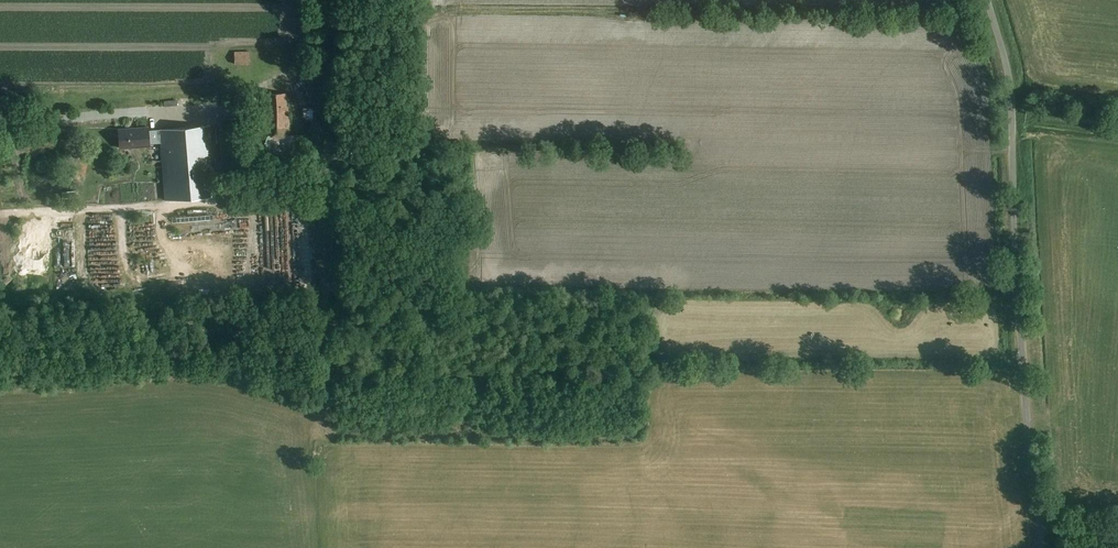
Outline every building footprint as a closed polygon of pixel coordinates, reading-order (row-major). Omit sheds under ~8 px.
[(234,52),(234,64),(250,64),(250,52),(234,52)] [(271,125),(267,125),(267,136),(290,135),(289,106),(287,106),(287,93),(267,94),(268,105),(266,105),(266,113),(270,113),(271,125)] [(215,196),(210,126),(148,131),(148,127),(118,129),(120,148),(150,145),(150,142),(161,141),(166,200),(215,196)]
